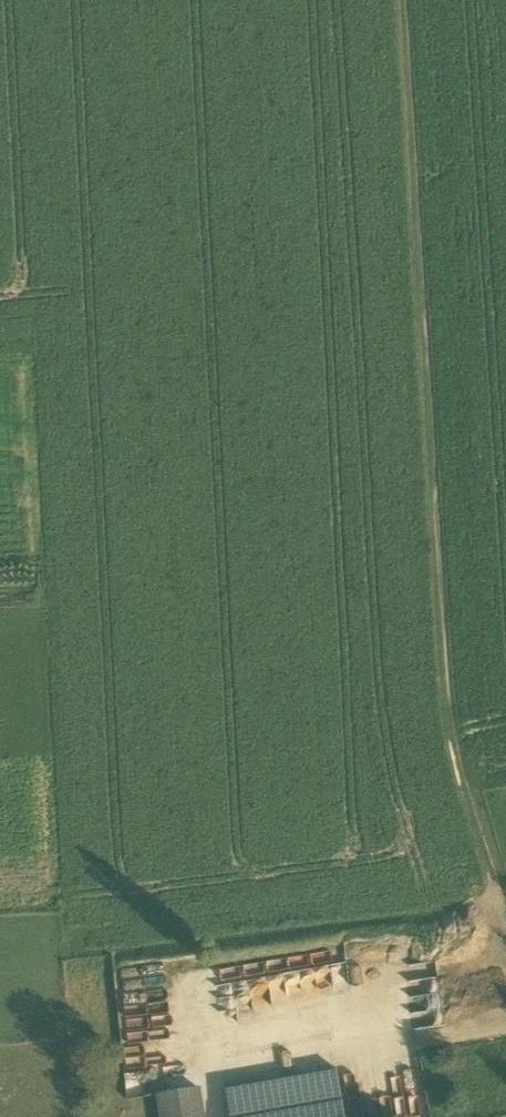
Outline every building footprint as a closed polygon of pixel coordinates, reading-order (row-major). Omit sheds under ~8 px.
[(231,1116),(253,1116),(308,1107),(343,1101),(337,1070),(226,1089),(231,1116)] [(162,1116),(204,1116),(199,1088),(158,1095),(162,1116)] [(308,1107),(309,1116),(345,1116),(343,1101),(308,1107)] [(308,1107),(253,1116),(309,1116),(308,1107)]
